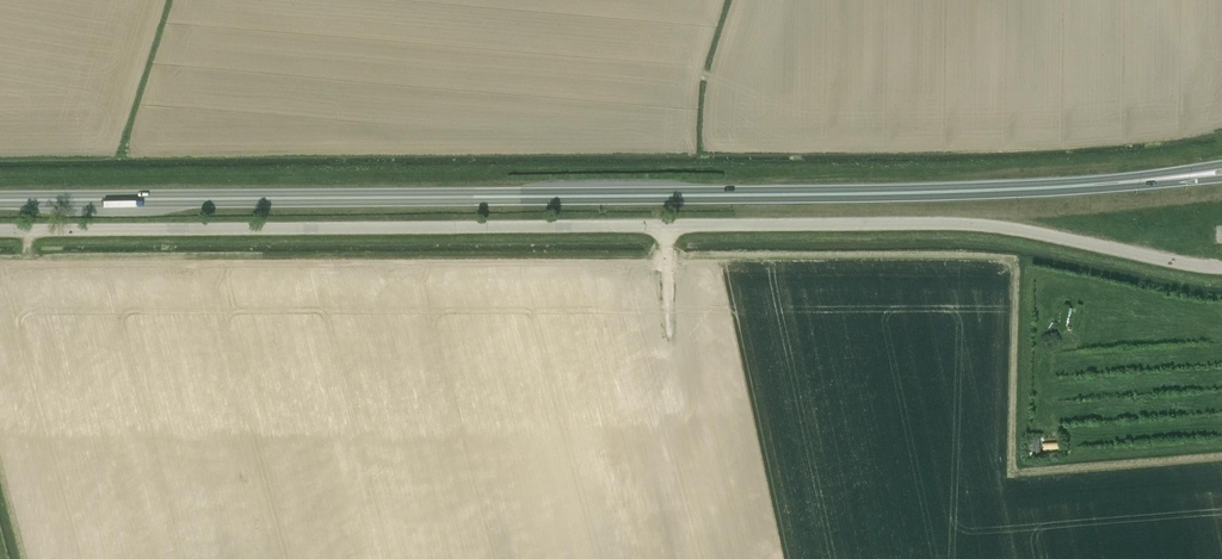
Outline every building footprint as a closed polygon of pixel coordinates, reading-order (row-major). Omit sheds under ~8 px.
[(1027,453),(1039,453),(1039,436),(1027,436),(1027,453)]
